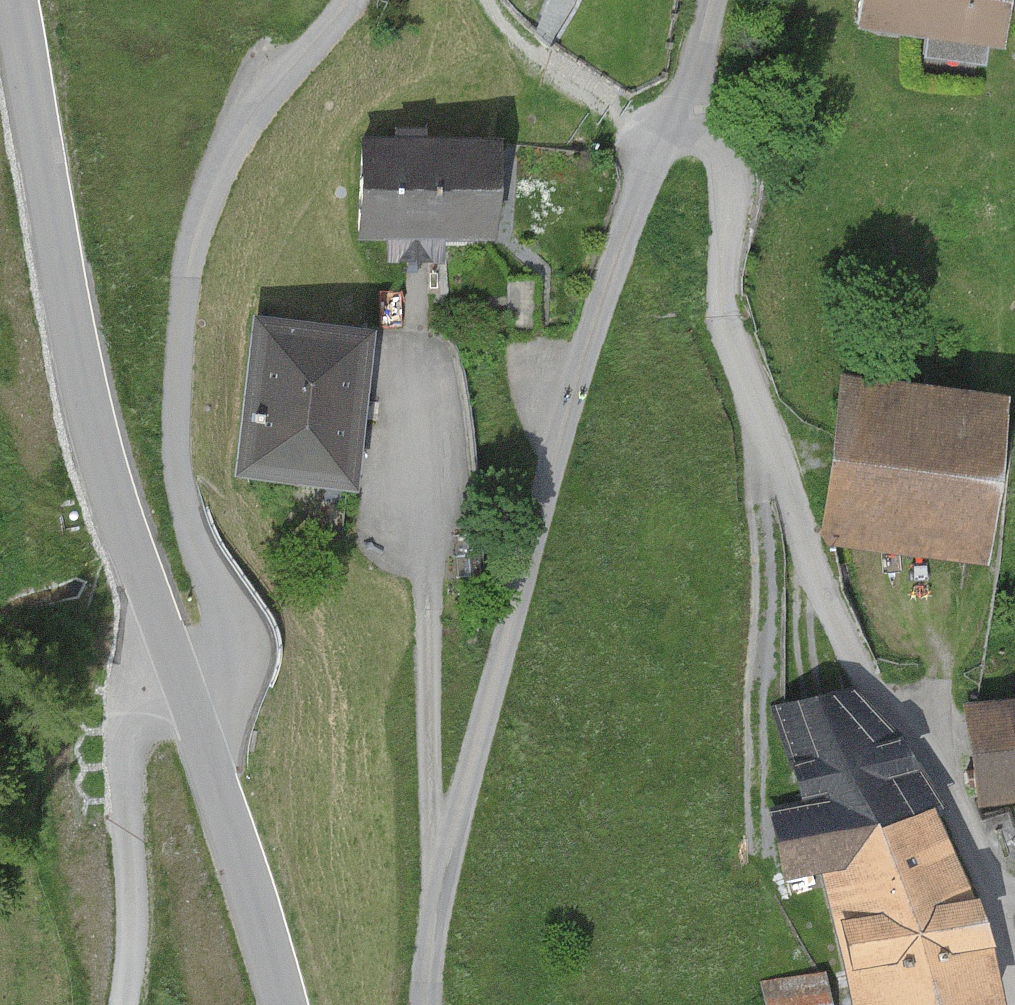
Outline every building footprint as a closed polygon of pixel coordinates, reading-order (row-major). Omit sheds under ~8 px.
[(858,27),(1002,46),(1008,0),(861,0),(858,27)] [(499,140),(363,135),(360,238),(496,242),(499,140)] [(374,330),(256,316),(237,476),(354,490),(374,330)] [(1008,395),(841,375),(821,542),(988,562),(1008,395)] [(851,687),(773,706),(804,804),(771,811),(784,882),(822,874),(843,869),(879,824),(935,807),(902,739),(851,687)] [(965,707),(980,808),(1014,803),(1014,700),(965,707)] [(822,874),(851,1004),(1006,1004),(994,947),(935,807),(879,824),(843,869),(822,874)] [(764,981),(768,1004),(831,1004),(826,972),(764,981)]
